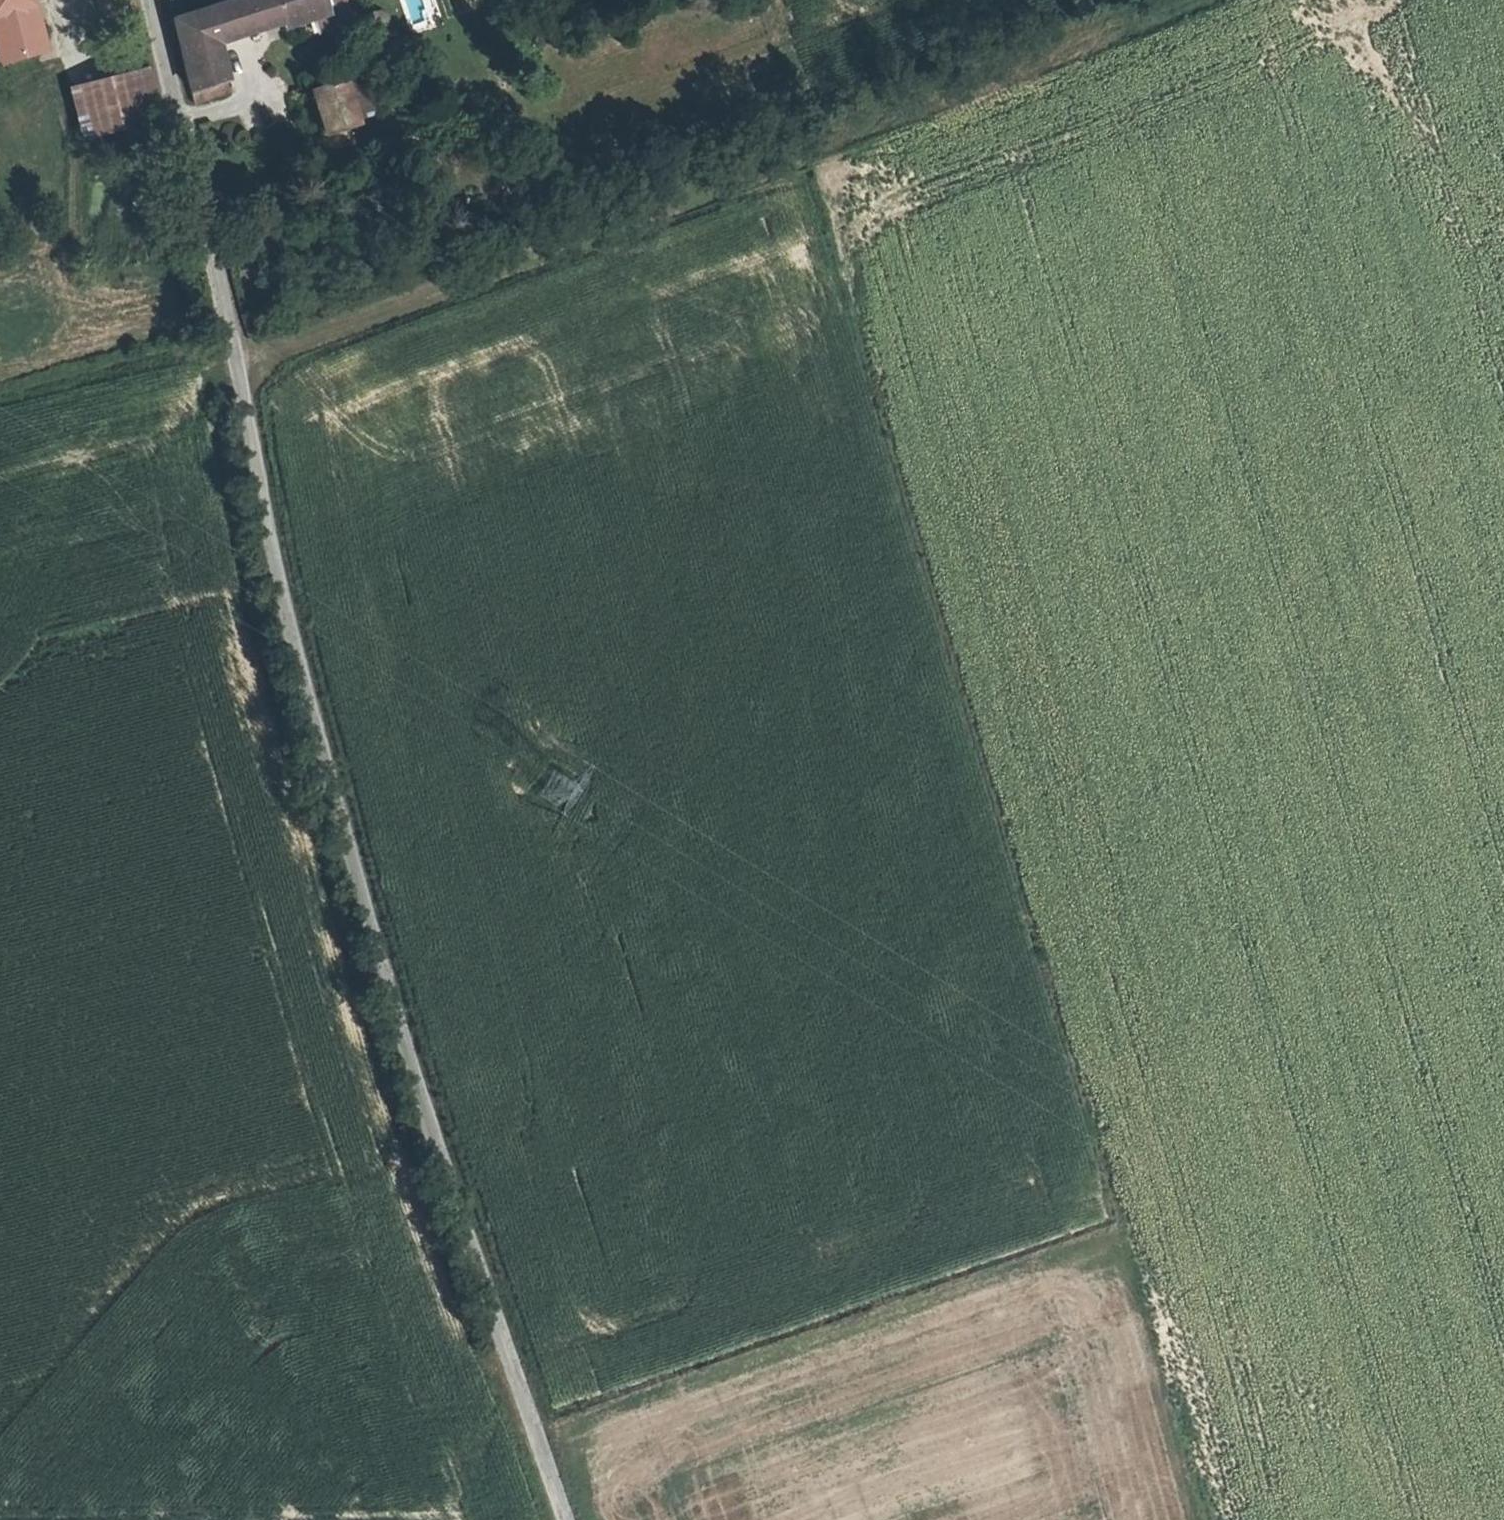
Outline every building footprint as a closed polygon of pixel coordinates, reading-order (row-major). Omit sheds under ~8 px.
[(25,5),(24,0),(0,0),(0,10),(25,5)] [(187,108),(226,96),(210,48),(252,34),(242,0),(225,0),(165,20),(187,108)] [(252,34),(275,26),(278,32),(318,18),(312,0),(242,0),(252,34)] [(25,5),(0,10),(0,52),(34,44),(25,5)] [(157,117),(144,68),(73,87),(86,135),(157,117)] [(316,135),(348,126),(337,87),(306,96),(316,135)] [(537,795),(555,805),(571,776),(553,766),(537,795)]
